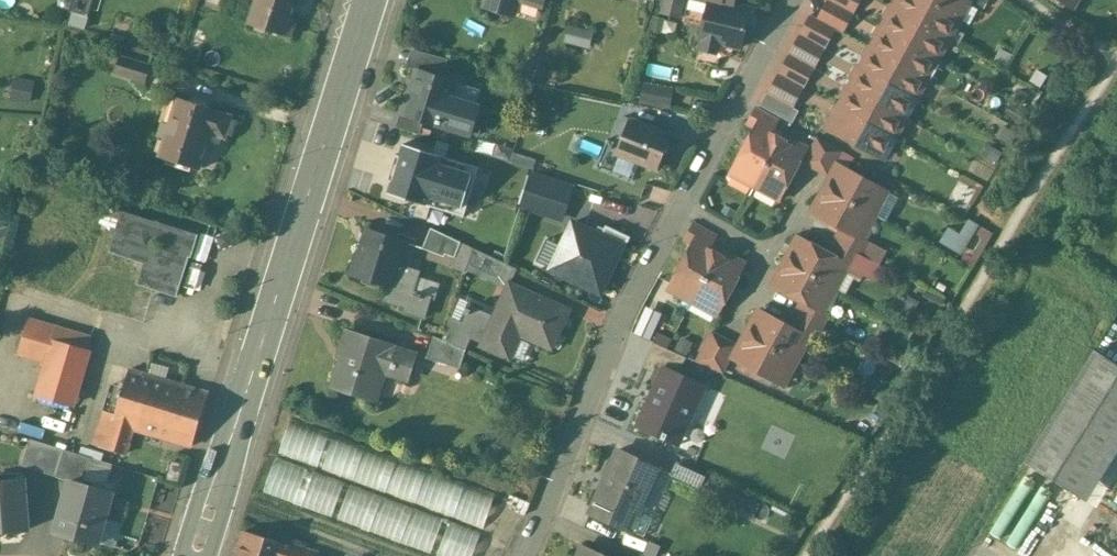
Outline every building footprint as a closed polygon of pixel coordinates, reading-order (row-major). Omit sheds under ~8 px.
[(68,11),(86,16),(91,0),(71,0),(68,11)] [(247,23),(254,25),(255,29),(264,31),(266,29),(290,37),(297,15),(292,13),(296,0),(254,0),(247,23)] [(483,6),(508,13),(512,0),(485,0),(483,6)] [(660,13),(678,17),(682,0),(664,0),(660,13)] [(828,0),(827,0),(817,19),(834,29),(841,33),(852,13),(828,0)] [(852,13),(859,0),(828,0),(852,13)] [(965,0),(905,0),(898,13),(946,39),(967,1),(965,0)] [(732,6),(708,1),(700,38),(703,39),(702,42),(716,45),(717,42),(738,47),(746,17),(752,18),(755,8),(743,5),(739,7),(732,6)] [(946,39),(898,13),(887,32),(930,55),(940,37),(945,40),(946,39)] [(817,19),(810,15),(799,35),(824,48),(834,29),(817,19)] [(590,43),(592,28),(568,26),(566,40),(590,43)] [(930,55),(887,32),(876,52),(919,75),(930,55)] [(824,48),(799,35),(788,54),(813,68),(824,48)] [(919,75),(876,52),(866,71),(908,94),(919,75)] [(813,68),(788,54),(777,73),(803,87),(813,68)] [(149,66),(119,56),(114,73),(144,83),(149,66)] [(453,82),(416,70),(408,96),(405,95),(400,112),(403,113),(439,125),(448,97),(453,82)] [(908,94),(866,71),(855,91),(898,114),(908,94)] [(803,87),(777,73),(767,93),(766,94),(791,108),(792,107),(803,87)] [(13,96),(31,98),(33,79),(15,77),(13,96)] [(641,98),(672,101),(673,83),(642,81),(641,98)] [(898,114),(855,91),(844,110),(887,133),(898,114)] [(791,108),(766,94),(767,93),(765,93),(758,105),(791,123),(798,110),(792,107),(791,108)] [(217,111),(176,97),(168,124),(161,122),(157,136),(163,138),(158,156),(199,169),(211,133),(224,137),(231,115),(217,112),(217,111)] [(477,106),(448,97),(439,125),(460,131),(468,134),(475,112),(477,106)] [(778,120),(755,108),(746,124),(753,128),(756,124),(771,132),(778,120)] [(887,133),(844,110),(833,130),(876,154),(887,133)] [(491,117),(475,112),(468,134),(460,131),(459,135),(484,142),(491,117)] [(629,118),(615,153),(656,169),(669,134),(629,118)] [(753,128),(732,168),(756,181),(780,137),(771,132),(756,124),(753,128)] [(804,150),(780,137),(756,181),(780,194),(804,150)] [(816,137),(803,162),(815,169),(828,144),(816,137)] [(828,144),(815,169),(827,176),(840,150),(828,144)] [(480,168),(403,145),(388,195),(464,218),(480,168)] [(882,189),(838,165),(825,189),(870,213),(882,189)] [(572,183),(532,170),(521,207),(561,219),(572,183)] [(870,213),(825,189),(812,213),(839,228),(856,237),(857,236),(870,213)] [(156,222),(120,210),(107,251),(143,262),(137,283),(175,295),(175,294),(174,294),(187,255),(190,256),(190,255),(189,255),(195,235),(196,236),(197,234),(157,221),(156,222)] [(976,262),(994,230),(968,216),(960,230),(948,223),(938,241),(976,262)] [(623,245),(573,222),(562,246),(570,250),(559,273),(600,293),(623,245)] [(716,236),(692,223),(684,240),(691,244),(694,239),(709,248),(716,236)] [(460,242),(430,228),(421,248),(441,256),(442,253),(453,257),(460,242)] [(856,237),(839,228),(833,240),(860,255),(867,242),(857,236),(856,237)] [(404,241),(367,230),(359,254),(357,253),(350,273),(353,273),(352,274),(388,285),(390,286),(395,270),(404,241)] [(826,252),(799,237),(786,262),(830,286),(843,262),(843,261),(826,252)] [(511,253),(479,238),(474,248),(506,264),(511,253)] [(709,248),(694,239),(691,244),(670,284),(694,297),(718,252),(709,248)] [(860,255),(833,240),(826,252),(843,261),(843,262),(853,268),(860,255)] [(506,264),(474,248),(467,265),(499,279),(506,264)] [(718,252),(694,297),(718,310),(742,266),(718,252)] [(830,286),(786,262),(773,286),(800,301),(817,310),(818,309),(830,286)] [(416,276),(395,270),(390,286),(388,285),(384,299),(405,306),(403,310),(423,316),(429,298),(424,297),(424,295),(411,291),(416,276)] [(567,310),(509,284),(492,321),(493,321),(483,344),(482,345),(508,356),(518,333),(551,347),(567,310)] [(817,310),(800,301),(794,313),(821,327),(828,314),(818,309),(817,310)] [(464,316),(461,322),(449,316),(441,339),(465,350),(470,338),(483,344),(493,321),(492,321),(479,315),(481,310),(467,304),(462,315),(464,316)] [(787,325),(759,310),(746,334),(790,358),(803,335),(804,334),(787,325)] [(821,327),(794,313),(787,325),(804,334),(803,335),(814,340),(821,327)] [(89,338),(29,320),(19,353),(46,361),(36,393),(72,404),(87,352),(85,351),(89,338)] [(387,344),(346,331),(340,350),(344,352),(333,386),(370,398),(379,371),(406,380),(414,353),(387,345),(387,344)] [(711,332),(696,361),(708,367),(723,339),(711,332)] [(790,358),(746,334),(733,359),(778,383),(790,358)] [(441,339),(432,335),(425,358),(459,368),(465,350),(441,339)] [(723,339),(708,367),(721,373),(735,345),(723,339)] [(685,357),(652,342),(641,367),(658,374),(662,366),(678,373),(685,357)] [(1094,350),(1023,462),(1070,492),(1116,417),(1116,364),(1094,350)] [(678,373),(662,366),(658,374),(635,426),(678,445),(704,385),(678,373)] [(206,392),(128,369),(112,422),(131,428),(130,434),(134,435),(136,430),(189,446),(206,392)] [(497,492),(291,417),(278,453),(484,528),(497,492)] [(112,422),(101,419),(93,444),(124,454),(130,434),(131,428),(112,422)] [(63,449),(29,438),(21,466),(55,476),(56,473),(63,449)] [(509,492),(520,459),(495,450),(496,448),(486,444),(473,479),(509,492)] [(84,455),(63,449),(56,473),(69,477),(70,476),(77,478),(84,455)] [(657,467),(618,449),(606,475),(608,475),(591,513),(589,512),(589,514),(628,532),(629,530),(644,537),(651,519),(637,513),(657,467)] [(276,459),(263,494),(434,555),(473,555),(482,534),(276,459)] [(706,474),(676,461),(668,477),(699,490),(706,474)] [(0,480),(0,532),(24,530),(23,510),(24,510),(22,479),(0,480)] [(111,493),(68,481),(54,531),(96,544),(111,493)] [(99,539),(116,544),(123,521),(105,516),(99,539)] [(243,531),(235,555),(282,555),(286,544),(243,531)] [(286,544),(282,555),(315,555),(316,553),(286,544)] [(577,555),(605,555),(582,546),(577,555)]
